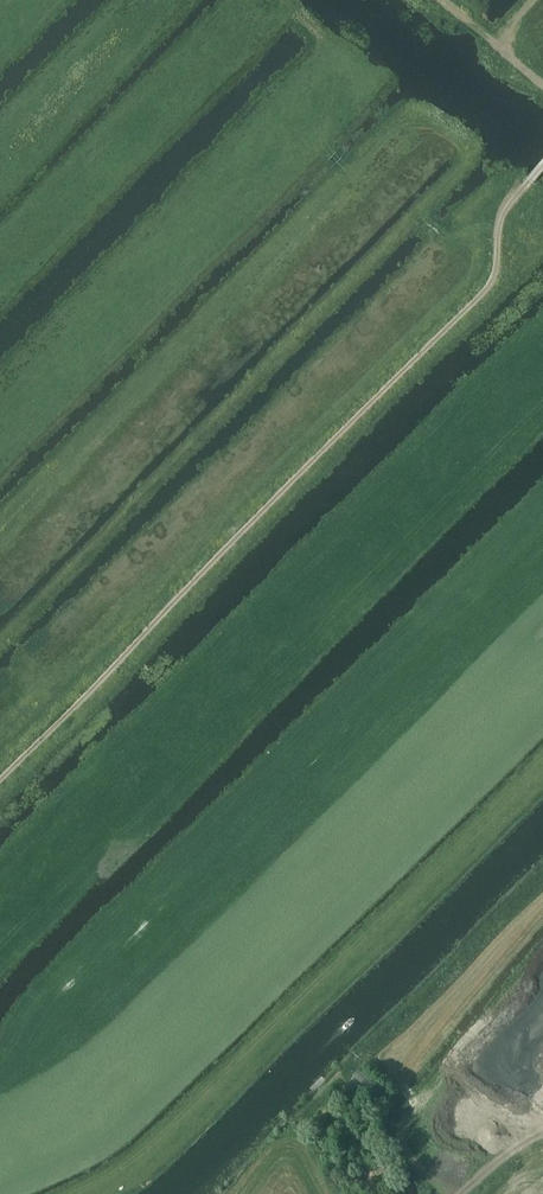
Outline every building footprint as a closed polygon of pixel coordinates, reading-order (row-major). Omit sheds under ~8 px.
[(346,1084),(353,1091),(366,1078),(359,1071),(346,1084)]
